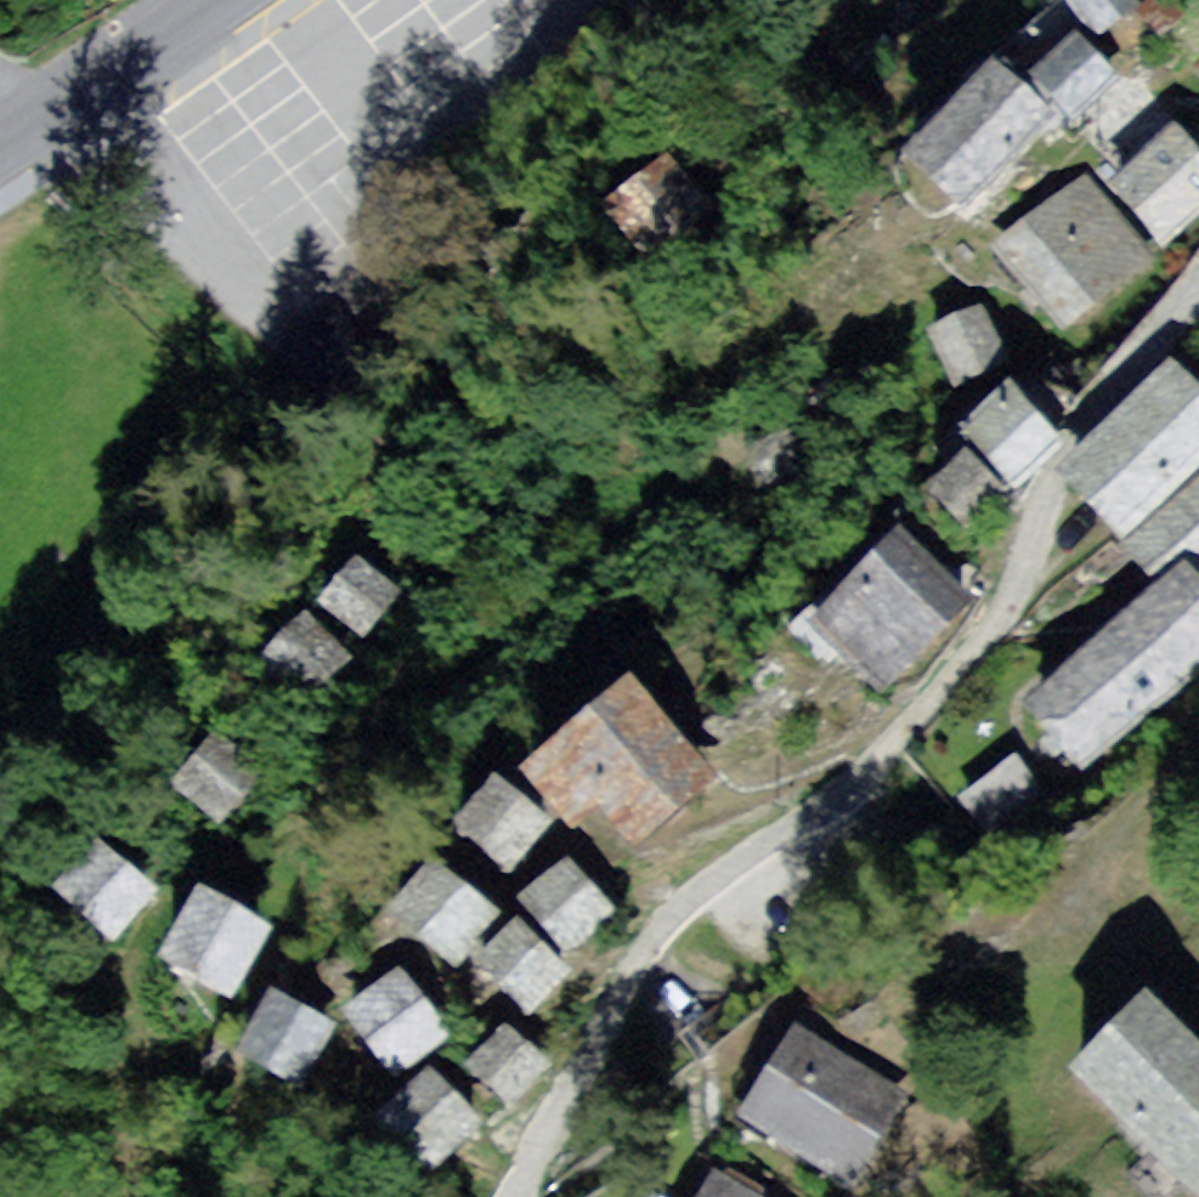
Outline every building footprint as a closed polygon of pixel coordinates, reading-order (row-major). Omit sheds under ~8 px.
[(1091,38),(1139,6),(1135,0),(1065,0),(1091,38)] [(1138,9),(1158,36),(1185,16),(1173,0),(1150,0),(1138,9)] [(1021,77),(1055,113),(1064,123),(1118,72),(1074,27),(1021,77)] [(895,159),(957,217),(1055,113),(994,55),(895,159)] [(1164,247),(1198,214),(1198,146),(1177,120),(1110,184),(1164,247)] [(612,198),(648,263),(721,224),(686,158),(612,198)] [(995,248),(1062,333),(1157,259),(1086,172),(995,248)] [(984,304),(928,328),(954,388),(1010,363),(984,304)] [(1170,360),(1058,467),(1122,534),(1198,461),(1198,390),(1170,360)] [(957,427),(1012,488),(1067,438),(1012,378),(957,427)] [(800,429),(735,451),(763,534),(828,512),(800,429)] [(924,491),(964,530),(1007,486),(967,447),(924,491)] [(1122,545),(1153,581),(1015,702),(1081,777),(1198,674),(1198,478),(1122,545)] [(809,620),(889,694),(979,597),(899,524),(809,620)] [(355,555),(319,601),(363,637),(400,591),(355,555)] [(303,614),(260,657),(304,702),(347,659),(303,614)] [(716,775),(630,674),(521,767),(572,827),(601,803),(635,843),(716,775)] [(216,723),(170,785),(221,822),(267,760),(216,723)] [(1046,794),(1016,755),(962,798),(993,836),(1046,794)] [(452,825),(511,873),(553,821),(494,774),(452,825)] [(112,938),(159,885),(97,831),(50,884),(112,938)] [(432,853),(387,908),(457,965),(502,911),(432,853)] [(567,854),(517,894),(567,954),(616,913),(567,854)] [(159,954),(233,996),(274,925),(200,883),(159,954)] [(573,968),(519,918),(474,966),(528,1017),(573,968)] [(391,1075),(451,1030),(402,964),(341,1009),(391,1075)] [(338,1024),(272,988),(238,1050),(304,1086),(338,1024)] [(1145,991),(1069,1067),(1198,1195),(1198,1044),(1145,991)] [(555,1067),(505,1020),(463,1063),(513,1111),(555,1067)] [(911,1098),(795,1024),(739,1109),(856,1183),(911,1098)] [(484,1124),(431,1067),(377,1117),(430,1174),(484,1124)] [(713,1170),(699,1196),(768,1196),(713,1170)]
